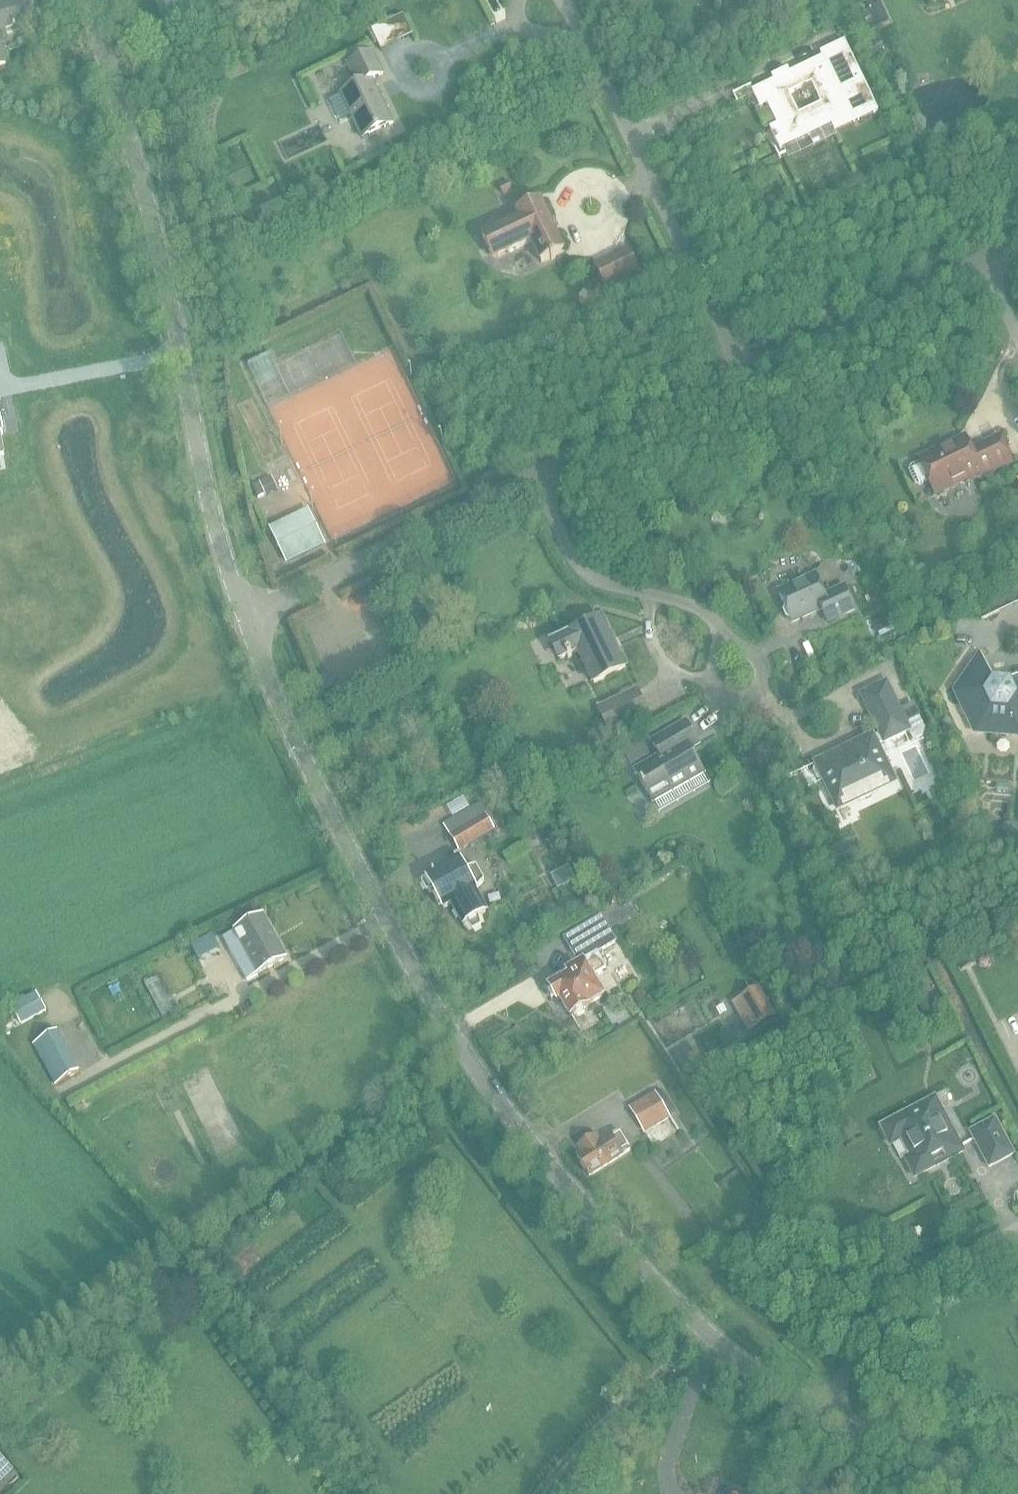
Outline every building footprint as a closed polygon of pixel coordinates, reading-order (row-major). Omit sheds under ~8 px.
[(29,22),(22,0),(14,0),(0,5),(0,31),(29,22)] [(372,31),(381,50),(413,35),(404,15),(372,31)] [(822,58),(790,73),(788,69),(771,77),(773,81),(752,91),(760,108),(767,104),(777,125),(770,128),(780,149),(831,125),(851,115),(875,103),(845,41),(819,53),(822,58)] [(340,94),(362,138),(393,123),(372,79),(383,74),(372,52),(347,64),(358,85),(340,94)] [(541,263),(564,252),(540,200),(517,211),(521,219),(497,230),(498,233),(489,237),(487,243),(492,252),(498,254),(507,250),(508,253),(531,242),(541,263)] [(605,261),(616,284),(640,273),(629,249),(605,261)] [(981,476),(1011,462),(999,436),(970,450),(966,440),(943,451),(941,448),(918,459),(920,462),(910,466),(908,471),(914,484),(919,486),(929,481),(935,494),(980,474),(981,476)] [(303,441),(281,447),(291,481),(312,475),(303,441)] [(271,528),(287,561),(323,544),(307,511),(271,528)] [(844,587),(824,595),(815,575),(778,591),(785,606),(783,610),(785,616),(790,617),(792,621),(821,608),(827,621),(854,609),(844,587)] [(871,622),(881,642),(897,634),(888,614),(871,622)] [(594,684),(625,668),(602,620),(552,644),(560,660),(578,651),(594,684)] [(1009,682),(1015,696),(1007,708),(992,707),(986,694),(994,681),(981,654),(981,655),(956,691),(975,732),(1017,735),(1017,678),(1009,682)] [(814,766),(812,771),(816,779),(821,780),(825,779),(826,780),(824,785),(827,791),(832,793),(838,806),(856,798),(861,800),(871,795),(872,790),(893,780),(876,744),(883,740),(884,741),(907,730),(910,736),(917,739),(923,736),(925,729),(913,703),(900,710),(886,681),(861,694),(880,734),(872,737),(817,763),(818,764),(814,766)] [(597,709),(608,732),(647,713),(636,690),(597,709)] [(635,770),(653,801),(703,772),(686,742),(695,737),(685,721),(651,740),(660,755),(635,770)] [(620,748),(630,765),(649,754),(639,737),(620,748)] [(473,848),(507,828),(496,809),(486,815),(485,814),(450,835),(458,850),(470,843),(473,848)] [(476,867),(464,870),(458,860),(425,878),(426,881),(422,885),(427,893),(433,892),(442,908),(449,904),(462,927),(465,925),(472,932),(481,927),(479,918),(489,912),(477,889),(484,881),(476,867)] [(560,999),(569,1015),(603,996),(591,974),(606,966),(598,953),(617,942),(601,915),(562,938),(575,961),(563,968),(567,975),(547,986),(556,1002),(560,999)] [(258,974),(287,959),(264,916),(235,932),(235,933),(224,939),(234,957),(245,951),(258,974)] [(149,966),(158,996),(169,992),(159,963),(149,966)] [(774,1017),(758,989),(741,998),(757,1026),(774,1017)] [(10,1006),(20,1025),(47,1011),(37,992),(10,1006)] [(33,1044),(55,1085),(80,1072),(58,1031),(33,1044)] [(630,1108),(644,1132),(669,1117),(655,1093),(630,1108)] [(947,1159),(963,1151),(934,1098),(881,1126),(891,1144),(901,1138),(911,1156),(905,1159),(915,1176),(935,1166),(931,1157),(943,1151),(947,1159)] [(970,1131),(989,1167),(1014,1154),(995,1118),(970,1131)] [(589,1175),(630,1149),(618,1130),(599,1141),(595,1134),(577,1146),(582,1152),(577,1156),(589,1175)]
